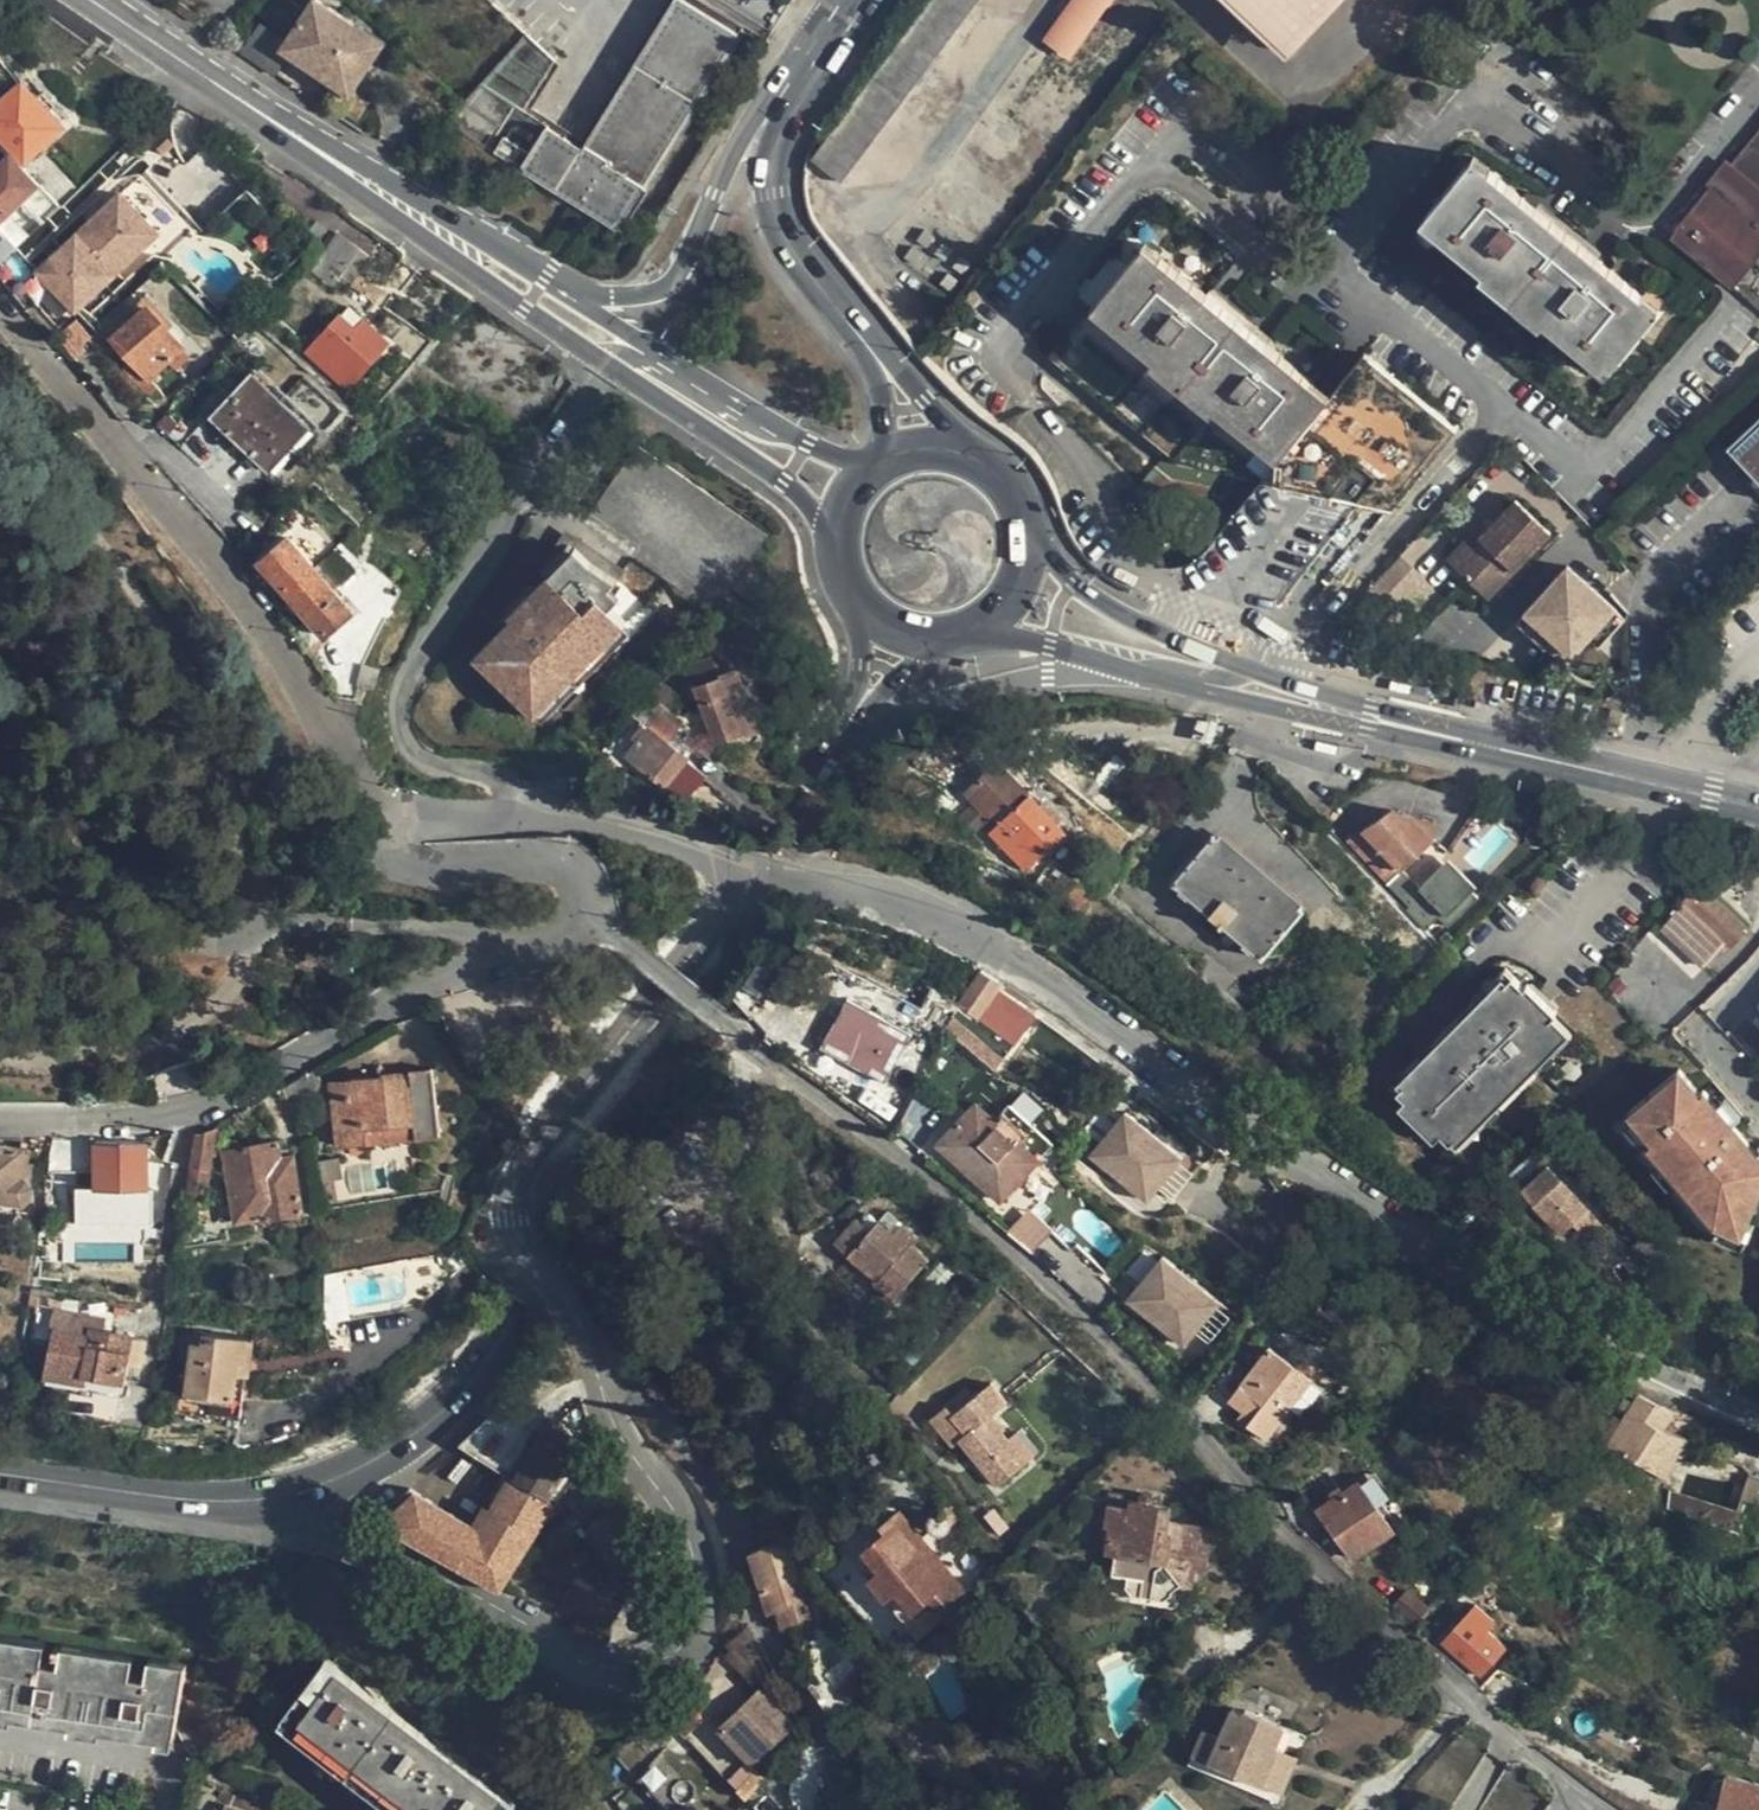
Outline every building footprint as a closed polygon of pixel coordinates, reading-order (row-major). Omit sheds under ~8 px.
[(291,38),(284,49),(290,54),(346,90),(347,88),(378,41),(317,0),(291,38)] [(625,233),(734,27),(682,0),(666,0),(587,149),(543,126),(516,175),(625,233)] [(810,160),(841,184),(981,0),(932,0),(810,160)] [(1043,35),(1071,56),(1112,0),(1069,0),(1043,35)] [(1279,42),(1303,16),(1318,0),(1234,0),(1279,42)] [(1338,0),(1318,0),(1303,16),(1315,26),(1339,1),(1338,0)] [(1315,26),(1303,16),(1279,42),(1291,53),(1315,26)] [(262,21),(240,53),(275,76),(290,54),(284,49),(291,38),(262,21)] [(0,104),(0,132),(0,133),(26,160),(64,126),(24,82),(0,104)] [(369,103),(347,88),(346,90),(335,106),(358,122),(369,103)] [(26,160),(0,133),(0,143),(12,156),(20,165),(26,160)] [(1732,165),(1758,187),(1758,148),(1752,142),(1732,165)] [(2,165),(12,156),(0,143),(0,163),(2,165)] [(2,165),(0,167),(0,221),(39,185),(20,165),(12,156),(2,165)] [(1475,158),(1469,166),(1485,179),(1491,172),(1475,158)] [(1711,189),(1758,228),(1758,187),(1732,165),(1711,189)] [(1636,305),(1642,296),(1491,172),(1485,179),(1469,166),(1427,215),(1443,229),(1438,236),(1484,273),(1480,279),(1539,327),(1543,323),(1589,360),(1595,353),(1611,366),(1652,319),(1636,305)] [(1758,247),(1758,228),(1711,189),(1670,239),(1731,289),(1751,266),(1746,261),(1758,247)] [(121,196),(78,237),(115,276),(158,235),(121,196)] [(1421,222),(1438,236),(1443,229),(1427,215),(1421,222)] [(18,251),(0,232),(0,268),(18,251)] [(335,286),(343,275),(361,250),(338,233),(313,269),(335,286)] [(39,275),(76,314),(115,276),(78,237),(39,275)] [(913,245),(903,259),(930,277),(939,263),(913,245)] [(1162,259),(1146,245),(1138,255),(1154,268),(1162,259)] [(1758,256),(1758,247),(1746,261),(1751,266),(1758,256)] [(371,257),(361,250),(343,275),(353,283),(371,257)] [(1093,310),(1051,360),(1178,465),(1261,483),(1323,404),(1307,391),(1314,383),(1162,259),(1154,268),(1138,255),(1104,297),(1093,310)] [(1104,297),(1090,284),(1080,298),(1093,310),(1104,297)] [(1659,310),(1642,296),(1636,305),(1652,319),(1659,310)] [(182,346),(169,330),(149,307),(114,338),(137,366),(127,374),(138,385),(149,377),(151,378),(170,362),(177,370),(190,359),(182,350),(182,346)] [(349,385),(388,343),(365,321),(357,331),(340,316),(310,349),(349,385)] [(1605,373),(1611,366),(1595,353),(1589,360),(1605,373)] [(1456,429),(1365,354),(1342,384),(1330,396),(1323,404),(1261,483),(1392,509),(1456,429)] [(254,373),(213,418),(269,468),(309,426),(254,373)] [(1330,396),(1314,383),(1307,391),(1323,404),(1330,396)] [(274,474),(269,468),(213,418),(211,415),(179,447),(242,507),(274,474)] [(1750,473),(1758,464),(1758,419),(1727,449),(1750,473)] [(768,537),(637,448),(590,515),(720,606),(731,590),(757,607),(776,578),(751,561),(768,537)] [(1750,473),(1758,483),(1758,464),(1750,473)] [(1486,533),(1493,541),(1496,538),(1500,541),(1523,516),(1512,506),(1486,533)] [(1439,514),(1425,529),(1436,538),(1450,524),(1439,514)] [(1523,516),(1500,541),(1524,564),(1548,540),(1523,516)] [(600,597),(609,587),(623,573),(582,544),(578,548),(565,537),(522,591),(509,615),(511,620),(474,659),(535,720),(627,625),(612,609),(600,597)] [(1493,541),(1458,579),(1485,605),(1524,564),(1500,541),(1496,538),(1493,541)] [(335,590),(316,567),(291,539),(260,565),(324,636),(353,610),(335,590)] [(340,548),(316,567),(335,590),(358,570),(340,548)] [(1573,665),(1619,613),(1566,565),(1519,618),(1573,665)] [(1399,604),(1419,583),(1404,569),(1383,589),(1399,604)] [(620,599),(609,587),(600,597),(612,609),(620,599)] [(754,728),(751,717),(740,687),(736,676),(723,680),(716,660),(690,669),(717,744),(744,735),(743,732),(754,728)] [(665,682),(632,715),(645,725),(667,743),(683,723),(668,710),(678,696),(665,682)] [(751,684),(740,687),(751,717),(761,713),(751,684)] [(688,759),(667,743),(645,725),(637,734),(636,738),(639,741),(628,756),(666,786),(685,762),(688,759)] [(1129,766),(1115,753),(1091,782),(1105,795),(1129,766)] [(702,776),(685,762),(666,786),(684,799),(702,776)] [(997,828),(991,834),(1026,871),(1065,835),(1055,825),(1039,807),(998,763),(965,793),(975,804),(988,818),(997,828)] [(1045,801),(1039,807),(1055,825),(1062,819),(1045,801)] [(971,833),(982,824),(988,818),(975,804),(959,819),(971,833)] [(1345,842),(1406,908),(1418,897),(1422,892),(1402,871),(1430,843),(1432,821),(1390,814),(1345,842)] [(988,818),(982,824),(991,834),(997,828),(988,818)] [(1301,909),(1215,837),(1175,884),(1261,956),(1301,909)] [(1041,883),(1079,914),(1093,898),(1073,883),(1053,869),(1041,883)] [(1418,897),(1441,920),(1448,928),(1480,898),(1467,886),(1464,888),(1445,870),(1422,892),(1418,897)] [(1699,886),(1694,881),(1687,890),(1691,895),(1699,886)] [(1732,949),(1748,932),(1735,920),(1718,904),(1699,886),(1691,895),(1676,910),(1673,908),(1661,925),(1700,963),(1724,941),(1732,949)] [(1732,888),(1718,904),(1735,920),(1750,904),(1732,888)] [(1404,910),(1428,933),(1441,920),(1418,897),(1406,908),(1404,910)] [(1624,945),(1635,956),(1650,941),(1638,930),(1624,945)] [(1525,987),(1506,967),(1387,1084),(1454,1153),(1565,1042),(1547,1023),(1557,1012),(1530,983),(1525,987)] [(985,1012),(1002,984),(1002,983),(981,972),(965,1001),(985,1012)] [(901,1043),(849,1013),(829,1048),(881,1078),(901,1043)] [(1758,1187),(1758,1154),(1679,1066),(1627,1114),(1651,1139),(1644,1145),(1714,1222),(1740,1233),(1758,1187)] [(332,1086),(341,1150),(442,1137),(434,1073),(332,1086)] [(1002,1203),(1024,1179),(1040,1161),(1023,1144),(1030,1135),(1004,1111),(995,1120),(978,1104),(939,1146),(1002,1203)] [(1124,1111),(1086,1156),(1143,1204),(1181,1159),(1124,1111)] [(199,1136),(189,1201),(211,1204),(223,1131),(199,1136)] [(54,1142),(54,1154),(88,1155),(88,1142),(54,1142)] [(94,1142),(94,1193),(151,1193),(150,1142),(94,1142)] [(228,1154),(241,1226),(308,1214),(297,1157),(286,1159),(284,1144),(228,1154)] [(17,1216),(19,1205),(23,1206),(32,1200),(33,1188),(26,1181),(21,1180),(25,1152),(0,1148),(0,1213),(17,1216)] [(1562,1234),(1571,1227),(1589,1210),(1547,1166),(1520,1190),(1562,1234)] [(1013,1213),(1017,1209),(1034,1189),(1024,1179),(1002,1203),(1013,1213)] [(1059,1211),(1034,1189),(1017,1209),(1041,1231),(1059,1211)] [(1607,1229),(1589,1210),(1571,1227),(1588,1246),(1607,1229)] [(878,1287),(897,1303),(930,1265),(915,1251),(920,1245),(903,1229),(896,1238),(871,1216),(863,1225),(860,1222),(838,1247),(881,1284),(878,1287)] [(1162,1256),(1123,1301),(1182,1351),(1198,1332),(1209,1341),(1231,1316),(1162,1256)] [(1644,1256),(1620,1279),(1632,1293),(1656,1269),(1644,1256)] [(59,1333),(50,1377),(87,1385),(86,1391),(125,1399),(128,1384),(125,1384),(134,1340),(94,1332),(93,1340),(59,1333)] [(180,1395),(178,1416),(246,1424),(251,1379),(247,1379),(251,1343),(197,1337),(190,1397),(180,1395)] [(1231,1401),(1244,1412),(1253,1419),(1247,1427),(1267,1443),(1313,1379),(1270,1347),(1231,1401)] [(962,1443),(999,1491),(1036,1462),(1019,1439),(1011,1445),(1005,1437),(1008,1435),(995,1419),(1010,1407),(995,1388),(977,1403),(969,1393),(934,1422),(955,1449),(962,1443)] [(1649,1452),(1662,1430),(1672,1413),(1637,1396),(1606,1447),(1642,1465),(1649,1452)] [(1238,1420),(1247,1427),(1253,1419),(1244,1412),(1238,1420)] [(400,1507),(389,1528),(463,1568),(472,1553),(480,1557),(472,1570),(504,1588),(583,1454),(551,1430),(547,1436),(506,1413),(460,1450),(514,1480),(484,1532),(441,1509),(432,1524),(400,1507)] [(1685,1440),(1662,1430),(1649,1452),(1674,1464),(1685,1440)] [(1375,1470),(1360,1481),(1376,1504),(1391,1494),(1375,1470)] [(1744,1528),(1754,1478),(1738,1474),(1732,1503),(1670,1490),(1666,1512),(1744,1528)] [(1395,1530),(1376,1504),(1360,1481),(1318,1510),(1352,1560),(1395,1530)] [(1115,1578),(1130,1580),(1127,1594),(1134,1602),(1171,1607),(1178,1601),(1180,1589),(1197,1591),(1199,1572),(1213,1574),(1217,1547),(1205,1545),(1207,1528),(1173,1523),(1174,1511),(1154,1508),(1155,1501),(1144,1499),(1143,1507),(1135,1505),(1136,1497),(1115,1494),(1109,1533),(1114,1533),(1111,1558),(1118,1559),(1115,1578)] [(858,1563),(910,1629),(920,1621),(916,1617),(934,1608),(941,1617),(968,1595),(951,1576),(938,1585),(924,1569),(937,1559),(923,1542),(907,1556),(892,1536),(858,1563)] [(752,1560),(773,1621),(780,1618),(782,1623),(790,1620),(793,1632),(815,1625),(788,1545),(752,1560)] [(577,1583),(565,1605),(615,1632),(627,1609),(577,1583)] [(1418,1624),(1430,1609),(1406,1591),(1395,1605),(1418,1624)] [(1496,1622),(1476,1604),(1443,1642),(1481,1679),(1509,1646),(1490,1629),(1496,1622)] [(749,1638),(729,1654),(733,1659),(727,1667),(756,1698),(775,1681),(749,1638)] [(162,1744),(164,1734),(179,1736),(190,1670),(152,1664),(149,1684),(134,1681),(137,1662),(65,1651),(62,1670),(45,1668),(48,1649),(0,1642),(0,1719),(162,1744)] [(268,1748),(352,1809),(516,1809),(326,1670),(268,1748)] [(763,1699),(723,1735),(759,1774),(799,1738),(763,1699)] [(684,1707),(668,1719),(685,1735),(699,1723),(684,1707)] [(1194,1768),(1282,1806),(1310,1740),(1250,1715),(1249,1718),(1236,1713),(1224,1741),(1209,1734),(1194,1768)] [(1723,1797),(1758,1806),(1758,1783),(1728,1776),(1723,1797)] [(743,1800),(754,1809),(759,1809),(775,1793),(761,1781),(743,1800)] [(1723,1797),(1719,1809),(1758,1809),(1758,1806),(1723,1797)] [(1350,1801),(1342,1809),(1361,1809),(1350,1801)]
